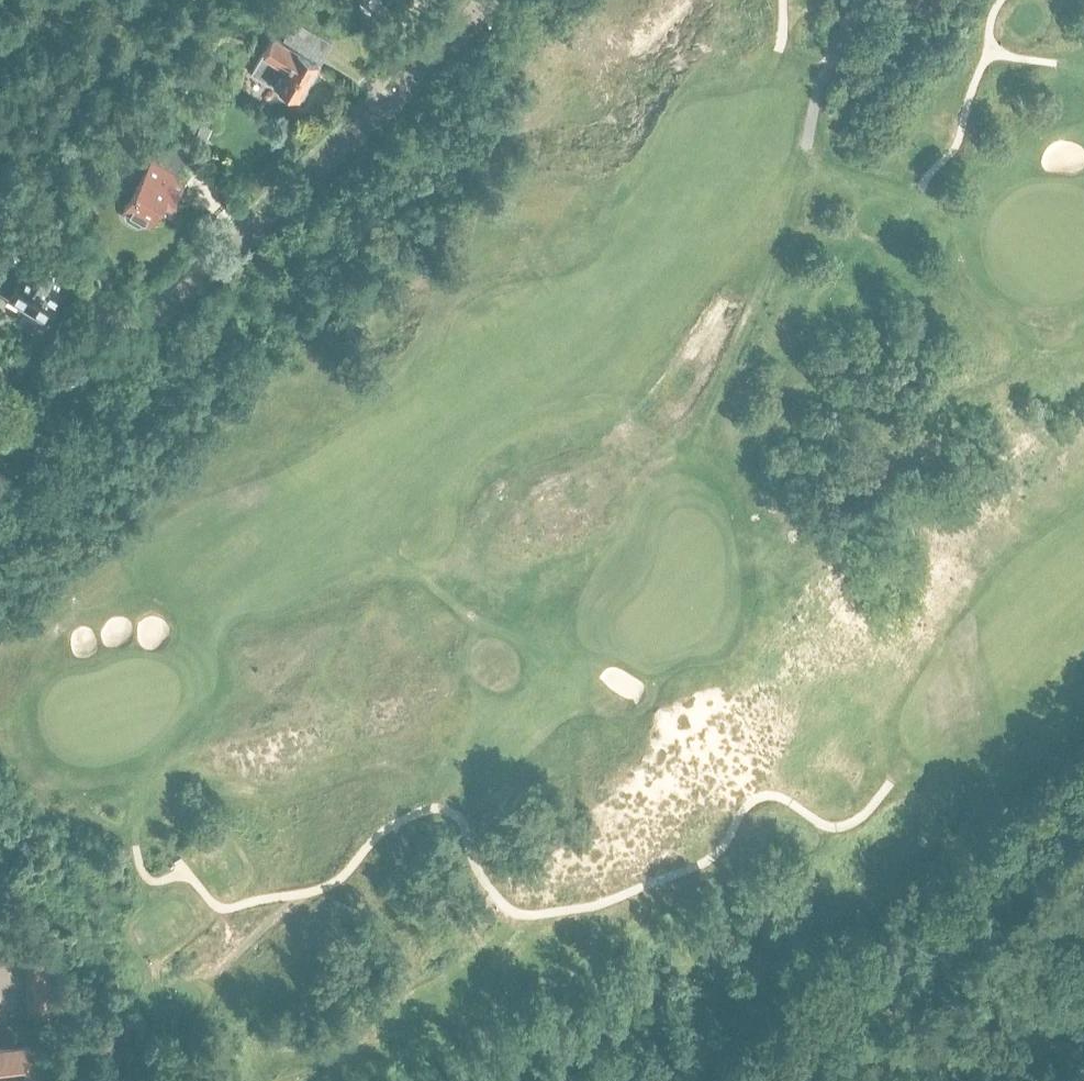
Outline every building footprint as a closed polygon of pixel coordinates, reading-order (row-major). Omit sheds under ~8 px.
[(263,54),(252,72),(277,86),(276,88),(278,93),(288,99),(293,98),(294,96),(298,98),(330,43),(294,22),(283,41),(273,36),(262,54),(263,54)] [(194,154),(168,139),(162,136),(154,151),(161,155),(157,162),(152,159),(124,207),(128,209),(125,213),(127,218),(138,225),(143,224),(145,220),(149,222),(155,212),(163,217),(185,178),(181,176),(194,154)] [(64,284),(50,276),(53,270),(43,264),(40,270),(12,255),(0,275),(0,285),(11,292),(8,297),(22,305),(14,318),(33,329),(42,315),(45,317),(61,289),(64,284)] [(60,1015),(59,1004),(57,981),(28,982),(30,1017),(60,1015)] [(33,1042),(0,1046),(0,1077),(19,1074),(20,1080),(42,1078),(37,1042),(33,1042)]
